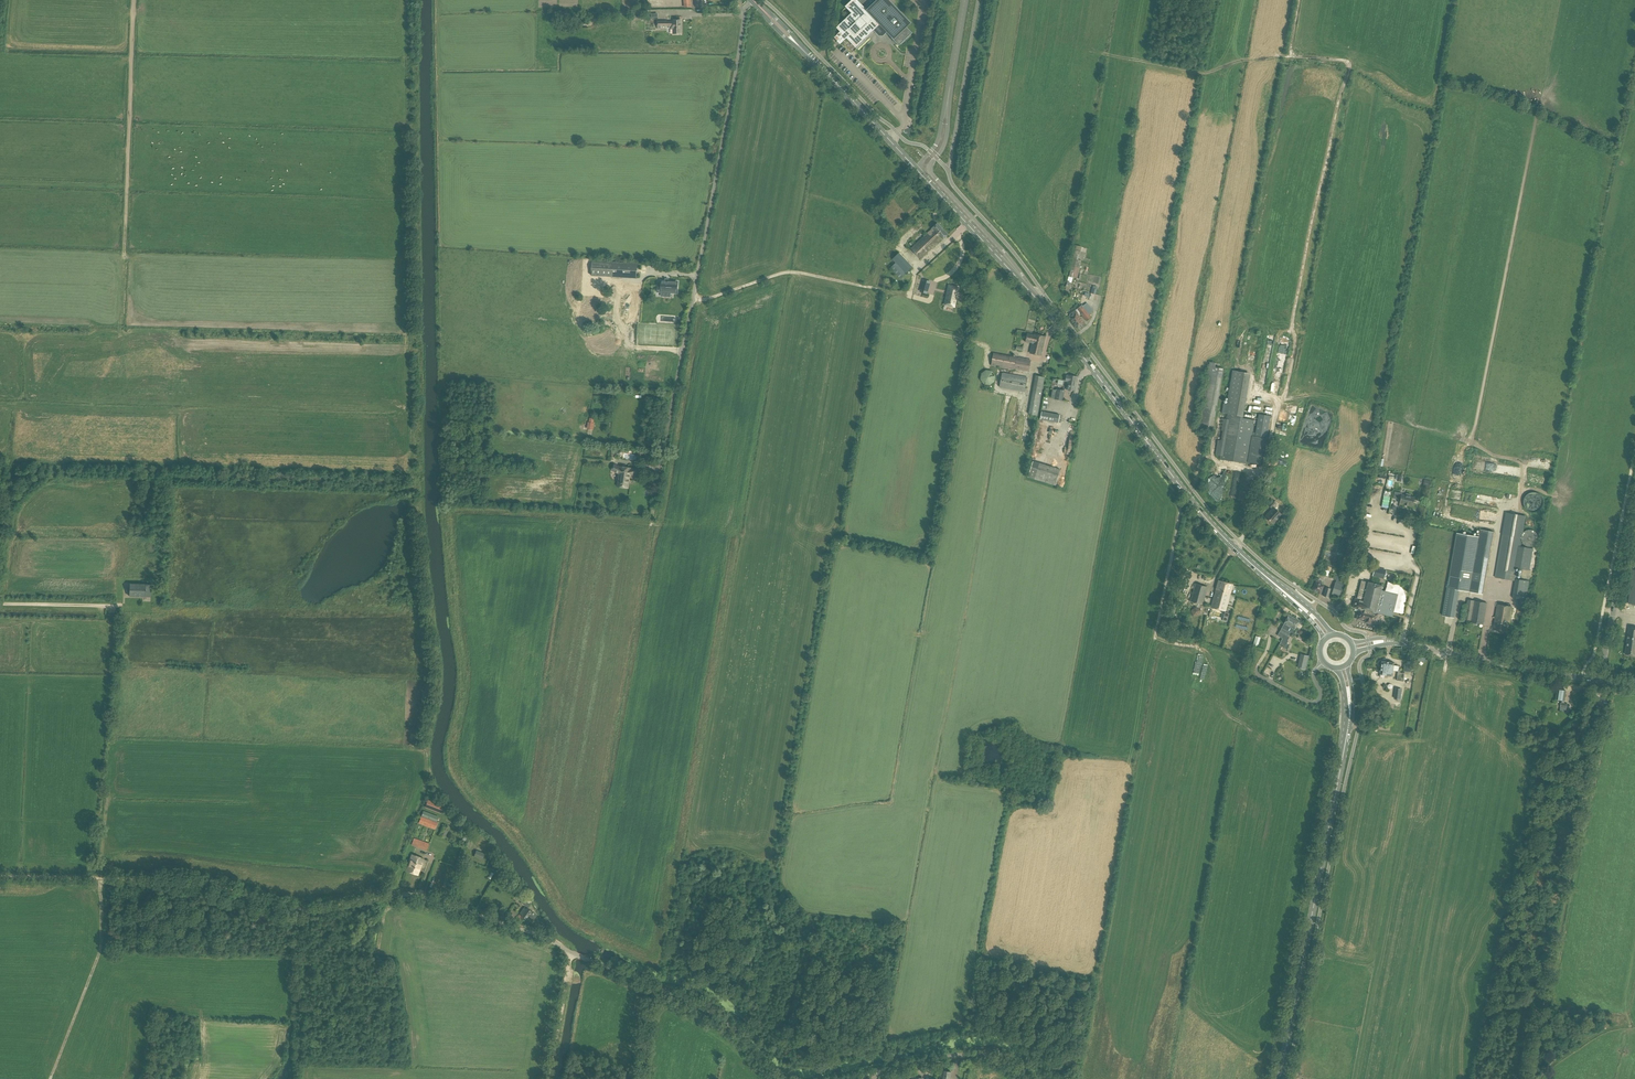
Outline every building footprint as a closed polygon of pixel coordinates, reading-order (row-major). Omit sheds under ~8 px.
[(840,32),(834,37),(840,44),(846,38),(856,48),(875,31),(875,32),(876,32),(877,34),(880,34),(880,35),(881,35),(882,35),(882,34),(884,34),(886,33),(886,32),(899,45),(912,33),(906,27),(911,22),(890,0),(852,0),(845,6),(852,13),(836,28),(840,32)] [(667,21),(658,21),(658,28),(666,28),(666,26),(671,26),(671,28),(674,28),(674,34),(681,34),(681,20),(674,20),(674,22),(667,22),(667,21)] [(911,248),(921,259),(942,239),(948,234),(937,223),(932,228),(932,229),(911,248)] [(1074,259),(1078,260),(1080,251),(1072,249),(1068,263),(1072,264),(1074,259)] [(890,267),(900,279),(912,268),(899,253),(892,259),(895,262),(890,267)] [(1072,266),(1069,276),(1077,278),(1081,261),(1078,260),(1074,259),(1072,264),(1072,266)] [(592,261),(591,275),(636,278),(637,264),(592,261)] [(677,284),(672,284),(672,281),(661,281),(661,285),(657,285),(657,294),(660,294),(661,292),(677,293),(677,284)] [(949,285),(945,302),(955,304),(959,287),(949,285)] [(1075,310),(1070,314),(1072,317),(1070,318),(1077,328),(1079,327),(1081,329),(1086,325),(1081,317),(1078,314),(1080,312),(1083,316),(1087,321),(1091,317),(1089,314),(1082,305),(1077,309),(1075,310)] [(1041,355),(1045,337),(1034,334),(1034,335),(1028,334),(1026,341),(1032,343),(1030,353),(1041,355)] [(991,365),(1015,370),(1015,369),(1029,372),(1031,360),(993,353),(991,365)] [(981,373),(980,379),(984,384),(990,385),(994,381),(995,376),(992,371),(986,370),(981,373)] [(1222,418),(1215,454),(1220,455),(1220,457),(1219,459),(1246,464),(1247,464),(1247,462),(1261,464),(1266,438),(1267,438),(1270,416),(1259,414),(1257,421),(1238,418),(1246,373),(1233,370),(1227,404),(1223,403),(1222,413),(1228,414),(1227,416),(1227,415),(1226,419),(1222,418)] [(999,387),(1025,392),(1028,377),(1002,372),(999,387)] [(1068,375),(1066,375),(1065,381),(1067,381),(1066,389),(1075,391),(1077,377),(1068,375)] [(1044,377),(1036,376),(1029,414),(1038,415),(1044,377)] [(1054,399),(1062,400),(1064,391),(1056,389),(1054,399)] [(1060,415),(1042,411),(1040,419),(1058,422),(1060,415)] [(1033,461),(1028,477),(1042,481),(1046,465),(1033,461)] [(1046,465),(1042,481),(1056,485),(1060,469),(1046,465)] [(628,488),(630,478),(630,475),(638,474),(637,467),(631,469),(631,468),(620,467),(618,466),(616,470),(617,470),(621,472),(620,482),(618,482),(617,486),(628,488)] [(1402,493),(1395,492),(1393,498),(1397,499),(1398,496),(1401,496),(1399,503),(1404,504),(1404,505),(1408,505),(1413,506),(1415,497),(1410,496),(1411,494),(1406,493),(1406,495),(1401,494),(1402,493)] [(1273,508),(1269,512),(1265,516),(1273,524),(1281,515),(1276,510),(1277,509),(1275,507),(1274,508),(1273,508)] [(1524,515),(1507,512),(1496,578),(1513,581),(1515,569),(1529,571),(1533,549),(1519,547),(1524,515)] [(1457,533),(1447,588),(1459,590),(1469,592),(1479,537),(1465,534),(1457,533)] [(1332,565),(1327,564),(1326,566),(1324,573),(1328,575),(1332,565)] [(1375,568),(1373,576),(1384,579),(1386,570),(1375,568)] [(1336,580),(1332,593),(1340,596),(1344,582),(1341,581),(1342,577),(1336,576),(1334,579),(1336,580)] [(1321,585),(1322,582),(1319,581),(1320,579),(1318,578),(1316,582),(1312,589),(1320,593),(1320,592),(1323,585),(1321,585)] [(1517,608),(1525,609),(1529,581),(1516,579),(1513,598),(1518,599),(1517,608)] [(1218,581),(1211,607),(1225,611),(1232,585),(1218,581)] [(1375,623),(1377,613),(1392,617),(1398,594),(1381,590),(1381,589),(1382,585),(1375,584),(1375,583),(1375,584),(1368,582),(1362,581),(1357,599),(1356,599),(1354,607),(1360,609),(1358,619),(1365,620),(1365,622),(1370,623),(1370,622),(1375,623)] [(1190,601),(1202,605),(1207,587),(1195,583),(1190,601)] [(151,584),(130,584),(130,597),(151,597),(151,584)] [(1464,621),(1478,623),(1483,624),(1487,602),(1468,599),(1464,621)] [(1494,629),(1508,631),(1512,606),(1498,604),(1494,629)] [(1196,607),(1191,610),(1193,616),(1199,616),(1200,611),(1196,607)] [(1282,628),(1280,633),(1284,635),(1281,642),(1286,644),(1288,641),(1287,640),(1288,637),(1287,637),(1290,633),(1289,632),(1290,631),(1292,633),(1297,624),(1298,624),(1299,622),(1299,621),(1299,620),(1289,615),(1288,615),(1284,624),(1286,625),(1285,627),(1284,629),(1282,628)] [(1634,655),(1634,628),(1629,627),(1625,654),(1634,655)] [(1298,668),(1305,669),(1308,656),(1301,654),(1298,668)] [(1381,661),(1380,674),(1380,677),(1384,678),(1384,675),(1392,676),(1393,670),(1398,671),(1397,680),(1403,681),(1404,673),(1400,673),(1400,669),(1398,669),(1399,666),(1395,665),(1394,665),(1394,663),(1381,661)] [(1412,665),(1404,664),(1403,671),(1411,672),(1412,665)] [(1566,691),(1558,689),(1556,699),(1562,700),(1562,702),(1561,702),(1559,711),(1566,712),(1567,703),(1564,703),(1565,700),(1566,691)] [(428,800),(425,807),(441,813),(444,806),(428,800)] [(438,816),(423,811),(419,823),(435,829),(437,822),(436,822),(438,816)] [(449,827),(444,825),(439,835),(444,838),(449,827)] [(414,838),(411,845),(427,851),(429,843),(414,838)] [(486,850),(478,847),(474,857),(482,860),(486,850)] [(412,854),(406,870),(418,874),(419,869),(424,871),(428,861),(424,859),(424,858),(412,854)] [(525,898),(524,899),(522,902),(522,903),(528,907),(530,904),(526,902),(528,900),(525,898)] [(524,907),(520,913),(522,915),(522,916),(526,919),(528,915),(534,919),(536,915),(527,908),(526,909),(524,907)] [(951,1072),(943,1071),(942,1078),(950,1078),(951,1072)]
